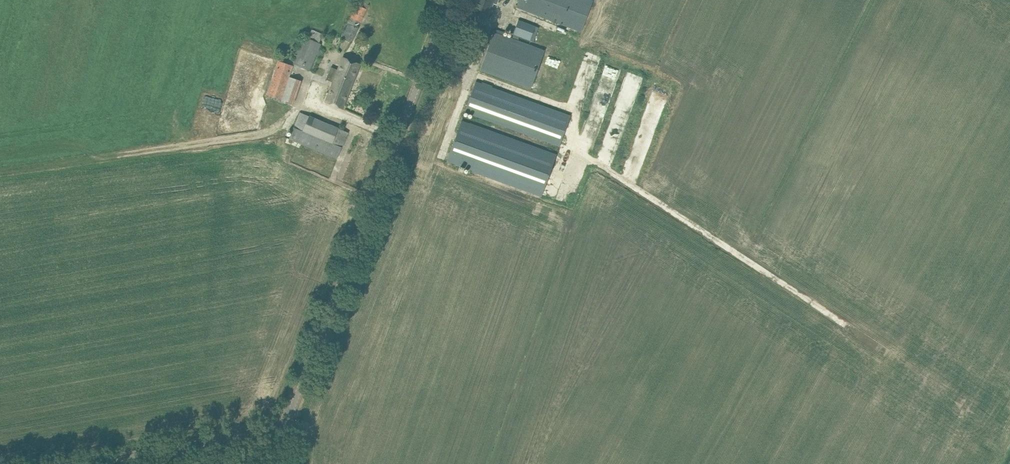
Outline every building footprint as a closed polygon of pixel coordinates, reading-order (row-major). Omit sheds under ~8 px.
[(581,32),(593,1),(592,0),(527,0),(527,1),(525,0),(519,0),(517,7),(581,32)] [(360,22),(366,8),(357,5),(342,38),(351,42),(360,22)] [(519,20),(513,34),(519,36),(533,41),(538,27),(519,20)] [(319,43),(322,34),(311,30),(308,38),(304,37),(293,64),(310,71),(316,55),(321,57),(323,50),(319,49),(321,43),(319,43)] [(480,70),(531,88),(545,51),(518,41),(519,36),(513,34),(512,39),(494,32),(480,70)] [(342,56),(337,69),(331,67),(326,79),(332,82),(324,101),(342,108),(360,64),(342,56)] [(266,95),(293,104),(301,81),(289,77),(293,65),(278,60),(266,95)] [(476,81),(465,112),(560,146),(571,116),(476,81)] [(289,139),(337,158),(348,132),(300,112),(289,139)] [(461,121),(447,161),(542,195),(556,155),(461,121)]
